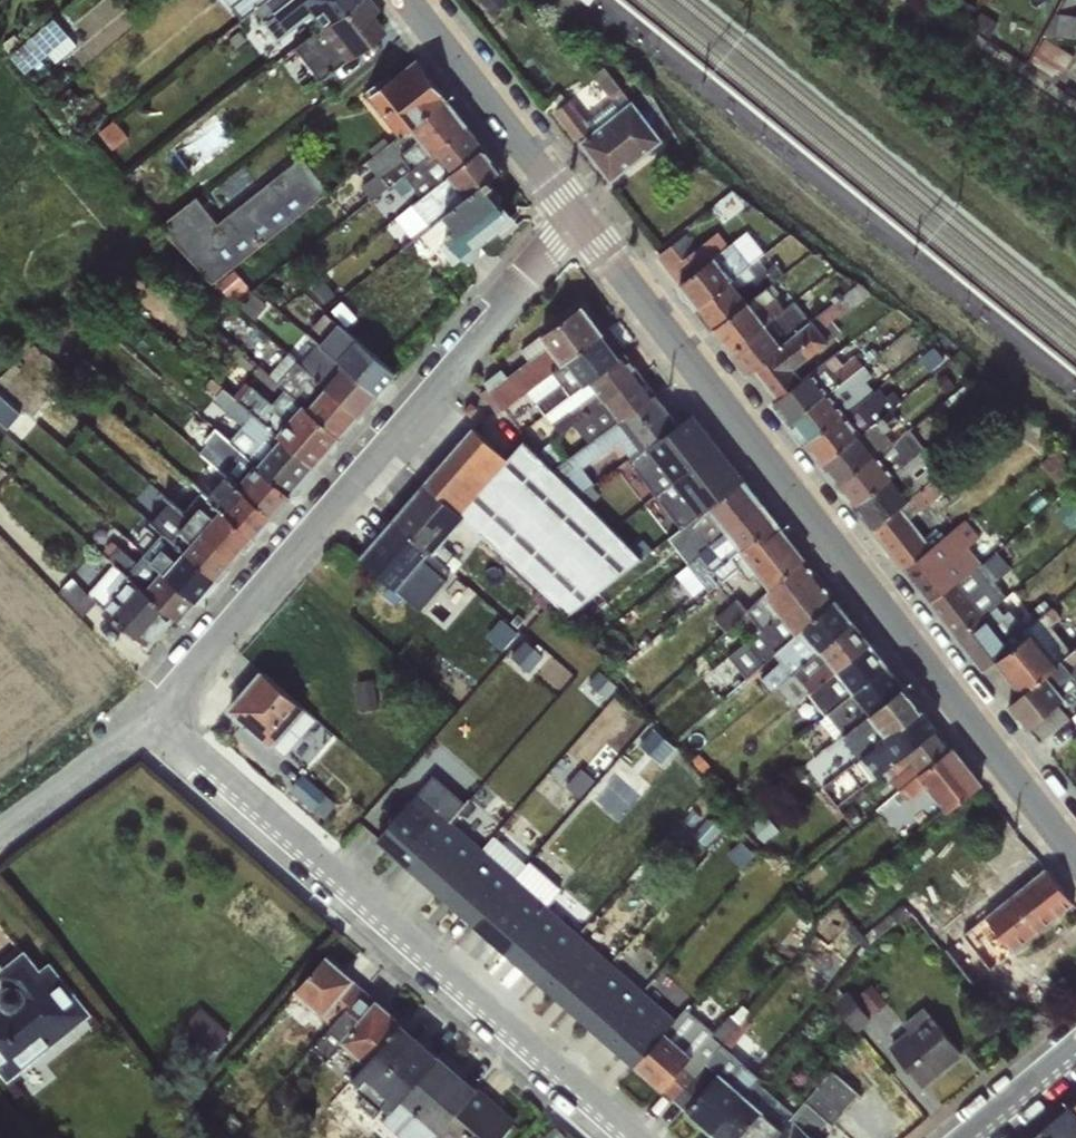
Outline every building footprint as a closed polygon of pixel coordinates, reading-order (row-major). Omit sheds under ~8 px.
[(238,18),(251,8),(261,0),(223,0),(238,18)] [(251,8),(274,36),(282,30),(269,11),(283,0),(261,0),(251,8)] [(269,11),(282,30),(284,32),(307,13),(317,27),(351,0),(283,0),(269,11)] [(317,27),(292,46),(317,78),(381,27),(369,10),(374,6),(369,0),(351,0),(317,27)] [(493,13),(505,3),(503,0),(482,0),(493,13)] [(1047,34),(1075,38),(1075,16),(1058,13),(1047,34)] [(53,17),(18,48),(32,63),(34,66),(69,36),(53,17)] [(1028,64),(1057,82),(1075,52),(1075,43),(1044,38),(1028,64)] [(32,63),(18,48),(10,55),(24,70),(32,63)] [(409,128),(446,99),(444,96),(419,64),(409,72),(406,68),(369,97),(397,135),(409,128)] [(580,142),(631,101),(605,66),(593,75),(613,101),(588,121),(570,99),(555,111),(580,142)] [(446,99),(409,128),(410,129),(431,155),(436,152),(467,126),(446,99)] [(631,101),(580,142),(611,182),(663,140),(631,101)] [(115,120),(100,131),(112,148),(128,137),(115,120)] [(467,126),(436,152),(452,172),(484,146),(467,126)] [(431,155),(410,129),(357,169),(365,179),(331,206),(344,222),(392,185),(415,167),(431,155)] [(452,172),(447,176),(463,199),(486,181),(502,169),(484,146),(452,172)] [(415,167),(392,185),(401,195),(414,185),(423,196),(447,176),(452,172),(436,152),(431,155),(415,167)] [(197,197),(160,226),(213,283),(329,191),(302,156),(217,222),(197,197)] [(447,176),(423,196),(383,226),(401,249),(421,233),(444,214),(463,199),(447,176)] [(463,199),(444,214),(455,228),(445,236),(448,240),(460,257),(479,244),(500,230),(515,219),(486,181),(463,199)] [(455,228),(444,214),(421,233),(433,248),(441,246),(448,240),(445,236),(455,228)] [(515,219),(500,230),(503,235),(518,224),(515,219)] [(714,257),(729,245),(718,230),(714,234),(703,220),(658,256),(680,283),(714,257)] [(448,240),(441,246),(453,262),(460,257),(448,240)] [(729,245),(714,257),(731,280),(750,265),(733,242),(729,245)] [(479,244),(460,257),(466,262),(474,262),(480,256),(481,251),(481,247),(479,244)] [(714,257),(680,283),(698,306),(731,280),(714,257)] [(750,265),(731,280),(748,302),(775,282),(784,274),(775,261),(757,275),(750,265)] [(731,280),(698,306),(715,327),(748,302),(731,280)] [(775,282),(748,302),(765,324),(788,307),(793,303),(775,282)] [(861,283),(812,319),(829,341),(841,332),(832,320),(870,292),(861,283)] [(748,302),(715,327),(732,350),(765,324),(748,302)] [(583,304),(541,336),(563,365),(567,362),(604,333),(583,305),(583,304)] [(788,307),(765,324),(780,344),(812,319),(803,310),(795,317),(788,307)] [(783,346),(754,369),(776,398),(802,379),(794,368),(831,342),(829,341),(812,319),(780,344),(783,346)] [(765,324),(732,350),(750,373),(754,369),(783,346),(780,344),(765,324)] [(326,386),(344,366),(302,329),(294,337),(308,350),(297,361),(326,386)] [(604,333),(567,362),(584,385),(588,382),(621,357),(604,333)] [(563,365),(541,336),(521,350),(528,360),(508,375),(502,368),(483,381),(488,387),(503,408),(528,390),(563,365)] [(834,354),(811,371),(828,392),(877,354),(869,343),(842,365),(834,354)] [(934,346),(921,355),(930,369),(943,360),(934,346)] [(621,357),(588,382),(604,402),(642,374),(626,353),(621,357)] [(326,386),(297,361),(287,354),(269,375),(284,389),(303,404),(307,408),(326,386)] [(877,354),(828,392),(845,414),(874,391),(866,380),(885,364),(877,354)] [(563,365),(528,390),(545,413),(584,385),(567,362),(563,365)] [(344,366),(326,386),(358,415),(376,394),(344,366)] [(802,379),(776,398),(772,402),(789,423),(828,392),(811,371),(802,379)] [(235,372),(223,387),(277,435),(303,404),(284,389),(276,398),(248,374),(244,379),(235,372)] [(642,374),(604,402),(619,421),(657,394),(642,374)] [(217,395),(223,387),(212,377),(206,385),(217,395)] [(584,385),(545,413),(561,434),(583,418),(604,402),(588,382),(584,385)] [(326,386),(307,408),(340,436),(358,415),(326,386)] [(223,387),(217,395),(213,400),(243,426),(231,439),(229,441),(256,466),(281,437),(277,435),(223,387)] [(503,408),(488,387),(479,394),(498,412),(503,408)] [(874,391),(845,414),(861,433),(891,410),(901,402),(893,392),(886,397),(879,387),(874,391)] [(828,392),(789,423),(806,445),(845,414),(828,392)] [(657,394),(619,421),(642,450),(679,424),(678,423),(657,394)] [(0,397),(0,423),(5,428),(18,414),(0,397)] [(604,402),(583,418),(589,426),(581,433),(588,443),(619,421),(604,402)] [(470,403),(465,411),(472,416),(478,408),(470,403)] [(303,404),(277,435),(281,437),(314,465),(340,436),(307,408),(303,404)] [(891,410),(861,433),(876,453),(878,455),(893,443),(884,432),(899,420),(891,410)] [(845,414),(806,445),(822,465),(861,433),(845,414)] [(642,450),(631,458),(657,495),(719,448),(694,415),(678,423),(679,424),(642,450)] [(588,443),(553,469),(579,495),(593,484),(582,468),(619,442),(631,458),(642,450),(619,421),(588,443)] [(472,426),(425,482),(460,512),(507,458),(472,426)] [(256,466),(229,441),(214,428),(205,439),(230,458),(220,469),(227,475),(240,485),(256,466)] [(893,443),(878,455),(893,475),(919,454),(937,440),(929,430),(920,438),(911,428),(893,443)] [(538,430),(524,440),(536,452),(547,443),(538,430)] [(861,433),(822,465),(838,486),(876,453),(861,433)] [(281,437),(256,466),(290,493),(314,465),(281,437)] [(507,458),(460,512),(465,517),(464,518),(565,615),(641,557),(579,495),(553,469),(536,452),(524,440),(507,458)] [(719,448),(657,495),(681,528),(707,509),(744,481),(719,448)] [(1058,451),(1041,464),(1057,483),(1073,469),(1058,451)] [(876,453),(838,486),(855,508),(893,475),(878,455),(876,453)] [(919,454),(893,475),(911,497),(936,477),(919,454)] [(256,466),(240,485),(245,490),(271,514),(290,493),(256,466)] [(936,477),(911,497),(921,510),(956,483),(945,470),(936,477)] [(227,475),(208,496),(222,508),(227,512),(245,490),(240,485),(227,475)] [(893,475),(855,508),(873,530),(901,506),(911,497),(893,475)] [(744,481),(707,509),(726,532),(762,504),(744,481)] [(425,482),(391,520),(432,555),(442,544),(464,518),(465,517),(460,512),(425,482)] [(178,517),(165,534),(147,555),(163,568),(167,571),(186,549),(192,542),(179,530),(201,506),(214,517),(222,508),(208,496),(201,490),(184,510),(178,517)] [(214,517),(204,528),(236,556),(271,514),(245,490),(227,512),(222,508),(214,517)] [(178,517),(184,510),(170,502),(151,522),(165,534),(178,517)] [(762,504),(726,532),(739,550),(740,550),(777,524),(762,504)] [(204,528),(214,517),(201,506),(179,530),(192,542),(204,528)] [(901,506),(873,530),(904,570),(931,547),(901,506)] [(726,532),(707,509),(668,539),(688,563),(726,532)] [(931,547),(904,570),(928,602),(980,562),(968,547),(986,532),(972,514),(931,547)] [(432,555),(391,520),(362,558),(422,609),(448,578),(445,576),(451,568),(445,565),(432,555)] [(777,524),(740,550),(757,573),(770,589),(805,559),(803,557),(777,524)] [(192,542),(186,549),(217,577),(236,556),(204,528),(192,542)] [(714,571),(740,550),(739,550),(726,532),(688,563),(676,574),(697,601),(718,584),(711,574),(714,571)] [(980,562),(956,580),(984,615),(998,603),(984,587),(1022,557),(1010,543),(982,565),(980,562)] [(442,544),(432,555),(445,565),(454,554),(442,544)] [(740,550),(714,571),(722,582),(738,568),(748,580),(757,573),(740,550)] [(770,589),(767,593),(782,612),(819,577),(805,559),(770,589)] [(819,577),(782,612),(798,633),(801,630),(835,599),(819,577)] [(984,615),(956,580),(928,602),(956,637),(984,615)] [(767,593),(747,611),(762,629),(782,612),(767,593)] [(736,622),(747,611),(737,598),(714,619),(725,631),(736,622)] [(835,599),(801,630),(820,651),(852,621),(835,599)] [(998,603),(984,615),(1007,644),(1016,636),(1021,632),(998,603)] [(1016,636),(1007,644),(1011,649),(1032,632),(1058,664),(1071,653),(1051,626),(1062,617),(1053,605),(1029,625),(1016,636)] [(782,612),(762,629),(746,642),(749,646),(741,653),(746,661),(713,687),(722,698),(775,654),(798,633),(782,612)] [(984,615),(956,637),(983,671),(998,659),(1011,649),(1007,644),(984,615)] [(852,621),(820,651),(836,672),(870,644),(852,621)] [(736,622),(725,631),(715,640),(725,650),(745,633),(736,622)] [(616,625),(604,634),(620,655),(632,647),(616,625)] [(798,633),(775,654),(781,661),(760,680),(772,693),(777,688),(820,651),(801,630),(798,633)] [(1011,649),(998,659),(1023,693),(1047,674),(1058,664),(1032,632),(1011,649)] [(870,644),(836,672),(853,693),(886,665),(870,644)] [(1047,674),(1065,695),(1075,686),(1075,649),(1071,653),(1058,664),(1047,674)] [(820,651),(777,688),(794,706),(811,691),(836,672),(820,651)] [(886,665),(853,693),(869,714),(903,686),(888,668),(886,665)] [(274,746),(306,709),(260,670),(226,710),(272,748),(274,746)] [(836,672),(811,691),(828,713),(853,693),(836,672)] [(1047,674),(1023,693),(1010,703),(1029,727),(1058,702),(1066,696),(1065,695),(1047,674)] [(374,679),(356,682),(360,710),(378,707),(374,679)] [(903,686),(869,714),(888,736),(921,709),(903,686)] [(853,693),(828,713),(844,734),(869,714),(853,693)] [(1058,702),(1029,727),(1041,742),(1070,718),(1058,702)] [(306,709),(274,746),(286,755),(317,719),(306,709)] [(921,709),(888,736),(900,751),(902,753),(936,727),(921,709)] [(869,714),(844,734),(862,756),(888,736),(869,714)] [(936,727),(902,753),(920,774),(952,748),(936,727)] [(888,736),(862,756),(870,766),(881,757),(886,762),(900,751),(888,736)] [(952,748),(920,774),(949,810),(981,784),(960,758),(952,748)] [(886,762),(869,777),(872,780),(879,789),(894,776),(903,787),(920,774),(902,753),(900,751),(886,762)] [(870,766),(862,756),(849,769),(859,783),(862,787),(872,780),(869,777),(886,762),(881,757),(870,766)] [(619,767),(606,782),(633,807),(644,795),(638,790),(641,787),(619,767)] [(304,774),(290,789),(314,810),(328,795),(304,774)] [(920,774),(903,787),(876,809),(887,821),(912,801),(931,824),(949,810),(920,774)] [(411,869),(453,823),(419,793),(378,840),(411,869)] [(901,819),(891,826),(901,842),(912,834),(901,819)] [(453,823),(411,869),(443,897),(483,849),(453,823)] [(1015,891),(1046,868),(1015,829),(985,852),(1015,891)] [(483,849),(443,897),(476,926),(515,878),(528,864),(495,835),(483,849)] [(1015,891),(984,916),(1013,952),(1074,903),(1046,868),(1015,891)] [(515,878),(476,926),(508,955),(550,909),(515,878)] [(915,917),(924,909),(914,897),(896,911),(906,925),(915,917)] [(550,909),(508,955),(540,983),(581,936),(550,909)] [(924,909),(915,917),(938,945),(947,937),(924,909)] [(1013,952),(984,916),(948,946),(968,972),(981,961),(989,971),(1013,952)] [(581,936),(540,983),(572,1011),(613,965),(581,936)] [(8,1082),(93,1014),(50,962),(40,969),(25,950),(0,969),(0,980),(5,986),(1,990),(0,992),(0,1072),(8,1082)] [(323,1016),(355,979),(327,955),(294,992),(323,1016)] [(613,965),(572,1011),(604,1039),(645,993),(613,965)] [(355,979),(323,1016),(332,1024),(328,1029),(312,1047),(327,1060),(342,1043),(339,1041),(377,999),(355,979)] [(872,984),(858,996),(872,1014),(886,1003),(872,984)] [(847,991),(833,1003),(857,1032),(871,1020),(847,991)] [(675,1019),(645,993),(604,1039),(635,1067),(675,1019)] [(402,1021),(377,999),(339,1041),(342,1043),(364,1063),(402,1021)] [(675,1019),(635,1067),(673,1101),(728,1050),(730,1047),(757,1018),(742,1005),(714,1032),(686,1007),(675,1019)] [(190,1037),(211,1013),(203,1006),(182,1029),(190,1037)] [(908,1030),(889,1046),(923,1088),(963,1055),(924,1007),(903,1024),(908,1030)] [(211,1013),(190,1037),(211,1055),(232,1033),(211,1013)] [(402,1021),(364,1063),(352,1078),(368,1091),(384,1104),(391,1110),(392,1111),(400,1102),(440,1054),(402,1021)] [(728,1050),(673,1101),(711,1134),(744,1096),(757,1081),(756,1081),(759,1078),(728,1050)] [(440,1054),(400,1102),(437,1134),(478,1086),(440,1054)] [(774,1137),(812,1137),(811,1137),(828,1118),(832,1121),(857,1093),(832,1070),(793,1114),(781,1130),(774,1137)] [(288,1081),(279,1093),(294,1103),(302,1091),(288,1081)] [(711,1134),(715,1137),(774,1137),(781,1130),(793,1114),(757,1081),(744,1096),(711,1134)] [(437,1134),(441,1137),(500,1137),(516,1120),(478,1086),(437,1134)] [(384,1104),(368,1091),(358,1103),(374,1116),(384,1104)] [(391,1110),(382,1121),(402,1137),(434,1137),(437,1134),(400,1102),(392,1111),(391,1110)] [(1041,1133),(1045,1137),(1075,1137),(1075,1111),(1072,1106),(1041,1133)] [(233,1113),(223,1123),(233,1133),(243,1123),(233,1113)]
